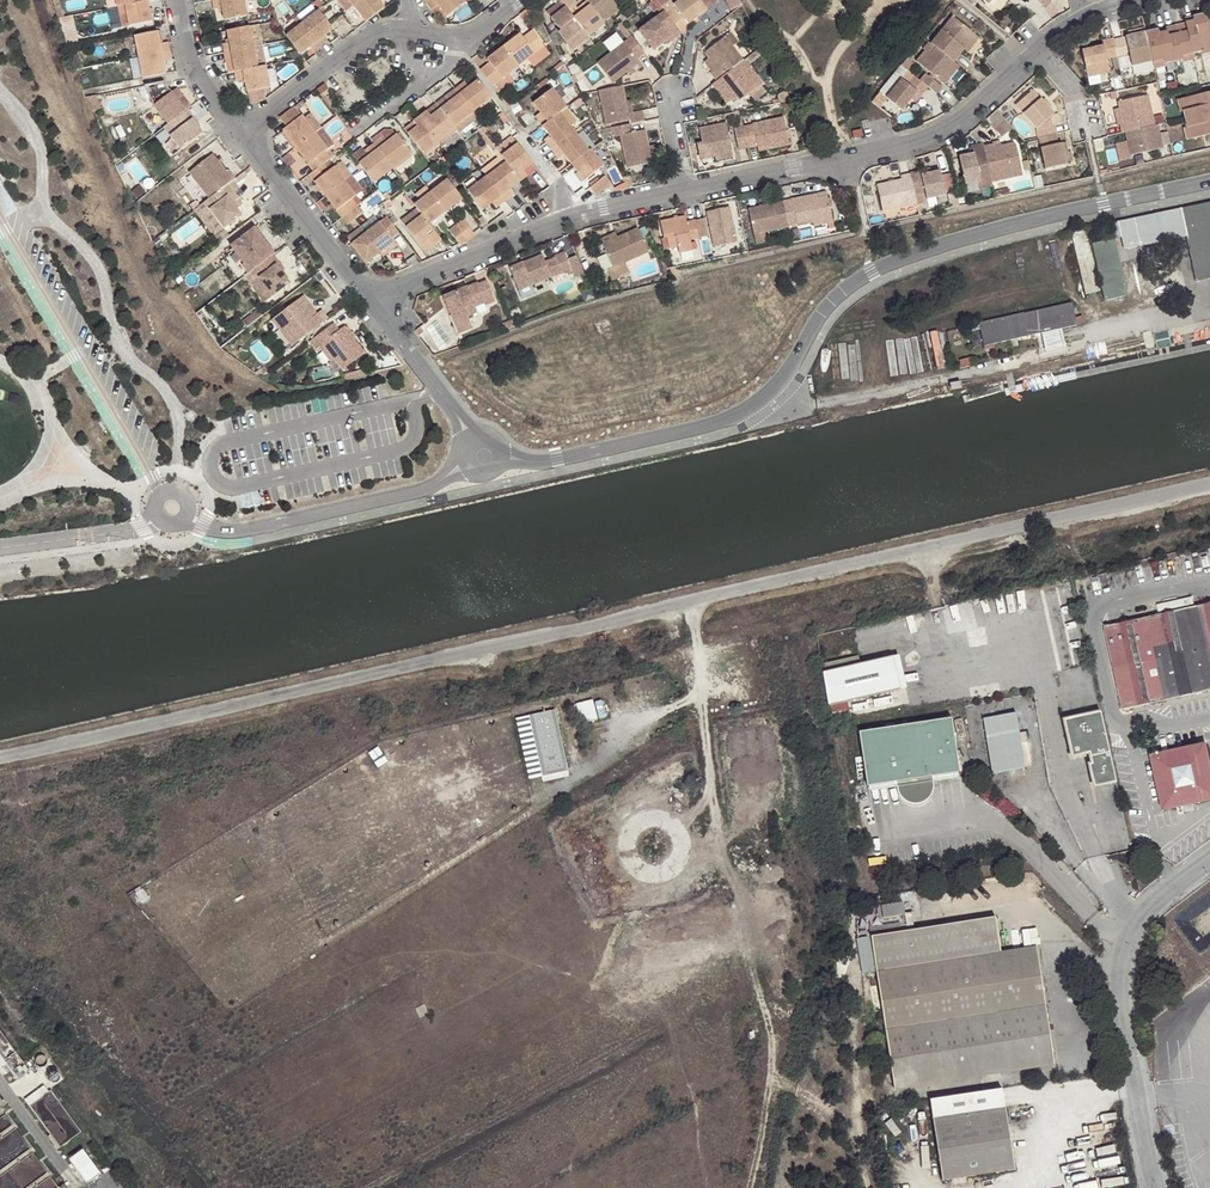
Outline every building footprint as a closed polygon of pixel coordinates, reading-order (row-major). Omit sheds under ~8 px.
[(124,10),(130,9),(132,19),(155,14),(152,0),(122,0),(124,10)] [(218,5),(225,4),(227,16),(251,11),(249,0),(217,0),(218,5)] [(368,22),(386,8),(380,0),(362,0),(356,5),(368,22)] [(436,11),(441,7),(449,17),(468,3),(466,0),(433,0),(430,2),(436,11)] [(564,2),(576,17),(583,11),(574,0),(567,0),(564,2)] [(615,0),(589,0),(594,6),(595,7),(607,24),(623,11),(615,0)] [(687,37),(696,29),(693,27),(712,13),(703,0),(688,0),(679,7),(681,10),(673,17),(686,36),(687,37)] [(1048,8),(1054,0),(1040,0),(1044,4),(1048,8)] [(576,17),(564,2),(555,9),(559,15),(553,19),(556,25),(562,32),(560,33),(569,43),(586,31),(577,19),(576,17)] [(592,39),(608,26),(607,24),(595,7),(594,6),(577,19),(586,31),(592,39)] [(333,22),(322,8),(306,20),(324,45),(331,40),(327,35),(337,27),(333,22)] [(673,17),(670,13),(644,33),(658,52),(673,41),(676,43),(686,36),(673,17)] [(1148,33),(1154,62),(1154,63),(1166,60),(1167,64),(1185,60),(1185,56),(1196,54),(1204,52),(1203,47),(1209,46),(1209,30),(1206,14),(1187,19),(1189,23),(1148,33)] [(954,16),(933,43),(938,46),(956,61),(967,48),(964,45),(975,33),(954,16)] [(289,33),(292,37),(303,52),(312,45),(317,51),(324,45),(306,20),(289,33)] [(253,23),(229,28),(232,39),(225,40),(227,49),(257,43),(253,23)] [(137,31),(140,52),(172,46),(171,37),(163,38),(161,27),(137,31)] [(507,47),(522,66),(547,46),(536,32),(527,38),(524,34),(507,47)] [(729,36),(709,51),(714,58),(721,68),(715,72),(714,73),(720,81),(747,61),(736,46),(743,42),(736,32),(729,36)] [(981,38),(975,33),(964,45),(967,48),(970,50),(981,38)] [(1154,62),(1148,33),(1117,40),(1122,58),(1122,59),(1132,58),(1134,66),(1154,62)] [(649,55),(636,39),(601,65),(616,85),(631,74),(644,64),(642,60),(649,55)] [(1122,58),(1117,40),(1106,42),(1107,48),(1086,52),(1092,79),(1115,73),(1112,60),(1122,58)] [(946,84),(962,66),(956,61),(938,46),(933,43),(931,41),(925,47),(928,49),(918,61),(946,84)] [(257,43),(227,49),(229,58),(235,57),(237,68),(261,64),(257,43)] [(172,46),(140,52),(144,73),(168,69),(166,56),(173,55),(172,46)] [(493,64),(484,71),(496,87),(522,66),(507,47),(491,60),(493,64)] [(140,52),(132,53),(135,75),(144,73),(140,52)] [(1197,60),(1196,54),(1185,56),(1185,60),(1186,62),(1197,60)] [(708,62),(715,72),(721,68),(714,58),(708,62)] [(767,84),(749,59),(747,61),(720,81),(716,84),(730,104),(735,101),(739,97),(742,100),(743,102),(767,84)] [(1168,67),(1167,64),(1166,60),(1154,63),(1156,70),(1168,67)] [(1154,63),(1154,62),(1134,66),(1136,74),(1156,70),(1154,63)] [(261,64),(237,68),(239,78),(246,76),(249,88),(273,84),(269,63),(261,64)] [(644,64),(631,74),(634,78),(647,68),(644,64)] [(931,87),(939,93),(944,86),(928,73),(922,79),(931,87)] [(922,79),(917,75),(910,84),(903,79),(888,98),(904,111),(914,99),(919,91),(924,96),(931,87),(922,79)] [(494,97),(481,79),(470,88),(466,82),(458,88),(475,111),(494,97)] [(326,82),(319,87),(323,92),(330,87),(326,82)] [(170,122),(188,108),(181,97),(185,94),(179,85),(155,103),(170,122)] [(633,124),(645,122),(644,112),(629,115),(623,86),(599,91),(608,125),(628,121),(630,125),(633,124)] [(540,119),(544,126),(563,111),(569,107),(553,87),(534,102),(542,112),(544,115),(540,119)] [(475,111),(458,88),(450,94),(454,99),(442,108),(456,126),(475,111)] [(918,102),(924,96),(919,91),(914,99),(918,102)] [(1039,129),(1041,138),(1058,134),(1056,125),(1062,124),(1059,113),(1056,114),(1052,108),(1045,101),(1035,91),(1018,106),(1039,129)] [(1209,120),(1209,92),(1188,97),(1191,108),(1188,108),(1192,124),(1209,120)] [(454,99),(450,94),(439,103),(442,108),(454,99)] [(1126,133),(1159,126),(1152,95),(1123,102),(1124,109),(1127,124),(1124,125),(1126,133)] [(1047,99),(1045,101),(1052,108),(1054,106),(1047,99)] [(442,108),(439,103),(438,101),(429,108),(433,114),(442,108)] [(317,130),(297,103),(282,115),(289,124),(285,128),(298,145),(317,130)] [(196,115),(190,107),(188,108),(170,122),(165,126),(182,148),(205,130),(199,123),(194,117),(196,115)] [(456,126),(442,108),(433,114),(429,108),(421,114),(440,139),(456,127),(456,126)] [(1127,124),(1124,109),(1118,111),(1121,125),(1124,125),(1127,124)] [(563,111),(544,126),(552,135),(554,138),(549,143),(553,148),(577,130),(563,111)] [(440,139),(421,114),(414,119),(418,125),(410,132),(424,152),(440,139)] [(405,126),(410,132),(418,125),(414,119),(405,126)] [(755,127),(745,128),(749,150),(758,148),(759,150),(771,147),(772,151),(792,147),(786,119),(754,126),(755,127)] [(1192,124),(1193,127),(1195,127),(1198,136),(1209,133),(1209,120),(1192,124)] [(633,124),(630,125),(614,128),(616,138),(623,137),(630,169),(654,163),(647,131),(635,133),(633,124)] [(703,161),(718,157),(725,156),(726,160),(737,158),(730,124),(703,129),(706,143),(700,144),(703,161)] [(1131,138),(1160,131),(1159,126),(1126,133),(1127,139),(1131,138)] [(1195,127),(1193,127),(1189,128),(1191,138),(1198,136),(1195,127)] [(749,150),(745,128),(735,130),(739,152),(749,150)] [(317,130),(298,145),(315,168),(326,160),(331,156),(326,150),(330,147),(317,130)] [(572,164),(592,150),(577,130),(553,148),(560,157),(565,153),(566,156),(572,164)] [(865,137),(863,130),(855,132),(856,138),(865,137)] [(1164,150),(1160,131),(1131,138),(1127,139),(1131,157),(1164,150)] [(381,135),(375,140),(394,166),(413,152),(397,132),(386,141),(381,135)] [(1041,138),(1046,158),(1060,155),(1067,154),(1064,143),(1061,144),(1058,134),(1041,138)] [(519,141),(515,136),(498,148),(503,154),(519,141)] [(371,152),(360,161),(363,165),(375,181),(394,166),(375,140),(367,146),(371,152)] [(527,166),(534,161),(519,141),(503,154),(507,160),(522,179),(528,175),(524,169),(527,166)] [(986,146),(992,171),(1022,164),(1017,144),(996,148),(996,144),(986,146)] [(605,167),(592,150),(572,164),(585,182),(605,167)] [(235,177),(237,176),(230,168),(228,169),(214,151),(191,169),(211,195),(229,182),(235,177)] [(962,156),(966,177),(979,174),(976,153),(962,156)] [(1060,155),(1046,158),(1048,170),(1070,165),(1067,154),(1060,155)] [(315,168),(310,171),(326,193),(346,178),(336,164),(331,167),(326,160),(315,168)] [(507,160),(488,174),(507,199),(513,195),(508,189),(513,186),(522,179),(507,160)] [(1022,164),(992,171),(995,182),(1025,175),(1022,164)] [(913,174),(916,189),(946,182),(944,171),(934,173),(925,175),(924,172),(913,174)] [(507,199),(488,174),(468,190),(483,209),(492,202),(493,202),(495,199),(499,204),(507,199)] [(880,185),(882,197),(916,189),(913,174),(904,176),(904,180),(880,185)] [(979,174),(966,177),(967,184),(981,181),(979,174)] [(606,176),(590,188),(596,195),(603,189),(612,183),(606,176)] [(240,184),(235,177),(229,182),(211,195),(205,200),(225,227),(244,212),(239,206),(242,204),(238,198),(240,196),(235,189),(240,184)] [(449,177),(432,190),(447,210),(464,197),(449,177)] [(346,178),(326,193),(343,215),(358,203),(353,196),(357,193),(346,178)] [(946,182),(916,189),(917,195),(927,193),(929,200),(949,197),(946,182)] [(916,189),(882,197),(884,210),(919,203),(917,195),(916,189)] [(432,190),(415,202),(424,215),(430,222),(447,210),(432,190)] [(787,203),(790,218),(833,208),(831,198),(822,200),(816,202),(814,197),(787,203)] [(1179,208),(1185,237),(1195,281),(1209,277),(1209,201),(1179,208)] [(358,203),(343,215),(348,222),(355,217),(363,211),(358,203)] [(751,211),(754,226),(790,218),(787,203),(751,211)] [(716,227),(717,234),(736,230),(732,207),(708,213),(711,228),(716,227)] [(790,218),(791,228),(816,222),(817,227),(836,223),(833,208),(790,218)] [(1185,237),(1179,208),(1107,223),(1110,238),(1120,236),(1123,249),(1185,237)] [(366,231),(381,251),(395,241),(392,237),(400,231),(387,215),(366,231)] [(436,245),(443,240),(430,222),(424,215),(408,227),(423,247),(432,240),(436,245)] [(668,238),(670,245),(693,240),(701,238),(697,220),(689,222),(688,216),(663,221),(666,238),(668,238)] [(707,218),(697,220),(701,238),(710,236),(707,218)] [(790,218),(754,226),(756,235),(791,228),(790,218)] [(463,219),(457,223),(469,239),(476,234),(463,219)] [(274,252),(276,250),(255,223),(231,242),(235,247),(245,260),(243,262),(249,271),(254,267),(274,252)] [(449,229),(462,245),(469,239),(457,223),(449,229)] [(1086,226),(1072,229),(1086,294),(1100,291),(1086,226)] [(638,229),(618,237),(603,244),(613,267),(607,270),(612,280),(629,272),(626,263),(649,253),(638,229)] [(717,234),(720,247),(739,243),(736,230),(717,234)] [(366,231),(352,242),(367,261),(381,251),(366,231)] [(603,244),(618,237),(616,232),(600,239),(603,244)] [(426,252),(436,245),(432,240),(423,247),(426,252)] [(693,240),(670,245),(671,249),(679,248),(681,254),(694,252),(693,240)] [(1117,250),(1115,241),(1112,242),(1092,246),(1104,304),(1127,299),(1120,262),(1117,250)] [(229,252),(246,273),(249,271),(243,262),(245,260),(235,247),(229,252)] [(541,255),(508,268),(517,290),(567,271),(568,275),(572,273),(571,269),(581,265),(576,255),(566,259),(564,251),(554,255),(555,259),(544,263),(541,255)] [(281,260),(274,252),(254,267),(274,293),(291,280),(277,263),(281,260)] [(455,290),(441,296),(450,319),(464,313),(465,316),(467,315),(476,312),(474,306),(493,298),(486,279),(477,283),(476,281),(464,286),(466,291),(457,295),(455,290)] [(464,286),(455,290),(457,295),(466,291),(464,286)] [(312,314),(316,310),(302,293),(298,296),(312,314)] [(298,296),(272,315),(292,343),(327,316),(320,307),(316,310),(312,314),(298,296)] [(979,325),(984,348),(1008,343),(1038,336),(1059,331),(1076,328),(1071,304),(979,325)] [(464,313),(450,319),(456,333),(472,327),(467,315),(465,316),(464,313)] [(501,324),(503,329),(515,325),(512,319),(501,324)] [(338,328),(333,321),(309,339),(316,348),(318,346),(323,343),(334,357),(343,368),(365,350),(344,323),(338,328)] [(940,365),(948,363),(942,329),(933,330),(940,365)] [(1038,336),(1041,349),(1042,352),(1063,348),(1062,343),(1059,331),(1038,336)] [(323,343),(318,346),(330,361),(334,357),(323,343)] [(1106,625),(1123,708),(1209,689),(1209,603),(1106,625)] [(821,662),(822,669),(860,662),(859,655),(821,662)] [(860,662),(822,669),(829,703),(848,699),(901,689),(894,655),(860,662)] [(848,699),(829,703),(832,719),(851,715),(848,699)] [(556,709),(528,715),(543,783),(571,777),(556,709)] [(1095,785),(1117,781),(1101,711),(1064,720),(1069,738),(1074,737),(1075,743),(1069,744),(1072,755),(1083,753),(1081,748),(1089,746),(1092,762),(1090,764),(1095,785)] [(1020,749),(1018,738),(1014,717),(980,722),(988,778),(1023,773),(1020,749)] [(860,733),(869,786),(898,781),(899,788),(901,796),(903,800),(906,803),(910,806),(914,806),(918,807),(921,806),(925,805),(930,802),(933,799),(934,796),(935,791),(935,787),(934,783),(933,776),(960,772),(953,719),(860,733)] [(1024,737),(1018,738),(1020,749),(1026,748),(1024,737)] [(1205,747),(1202,745),(1175,750),(1187,803),(1209,799),(1209,769),(1205,747)] [(1165,807),(1187,803),(1175,750),(1155,755),(1153,759),(1162,805),(1165,807)] [(961,778),(960,772),(933,776),(934,783),(961,778)] [(898,781),(869,786),(870,792),(899,788),(898,781)] [(900,892),(904,916),(963,906),(959,883),(900,892)] [(882,919),(904,916),(900,892),(879,895),(882,919)] [(870,937),(884,1016),(895,1089),(1055,1065),(1037,949),(1000,954),(994,918),(870,937)] [(1096,976),(1088,978),(1090,989),(1098,988),(1096,976)] [(416,1006),(420,1015),(428,1011),(423,1003),(416,1006)] [(21,1079),(32,1071),(0,1028),(0,1051),(21,1079)] [(930,1098),(942,1179),(1015,1169),(1002,1087),(930,1098)] [(53,1091),(32,1106),(62,1148),(84,1133),(53,1091)] [(3,1109),(7,1105),(0,1095),(0,1187),(61,1187),(3,1109)] [(72,1160),(90,1184),(104,1175),(85,1150),(72,1160)]
